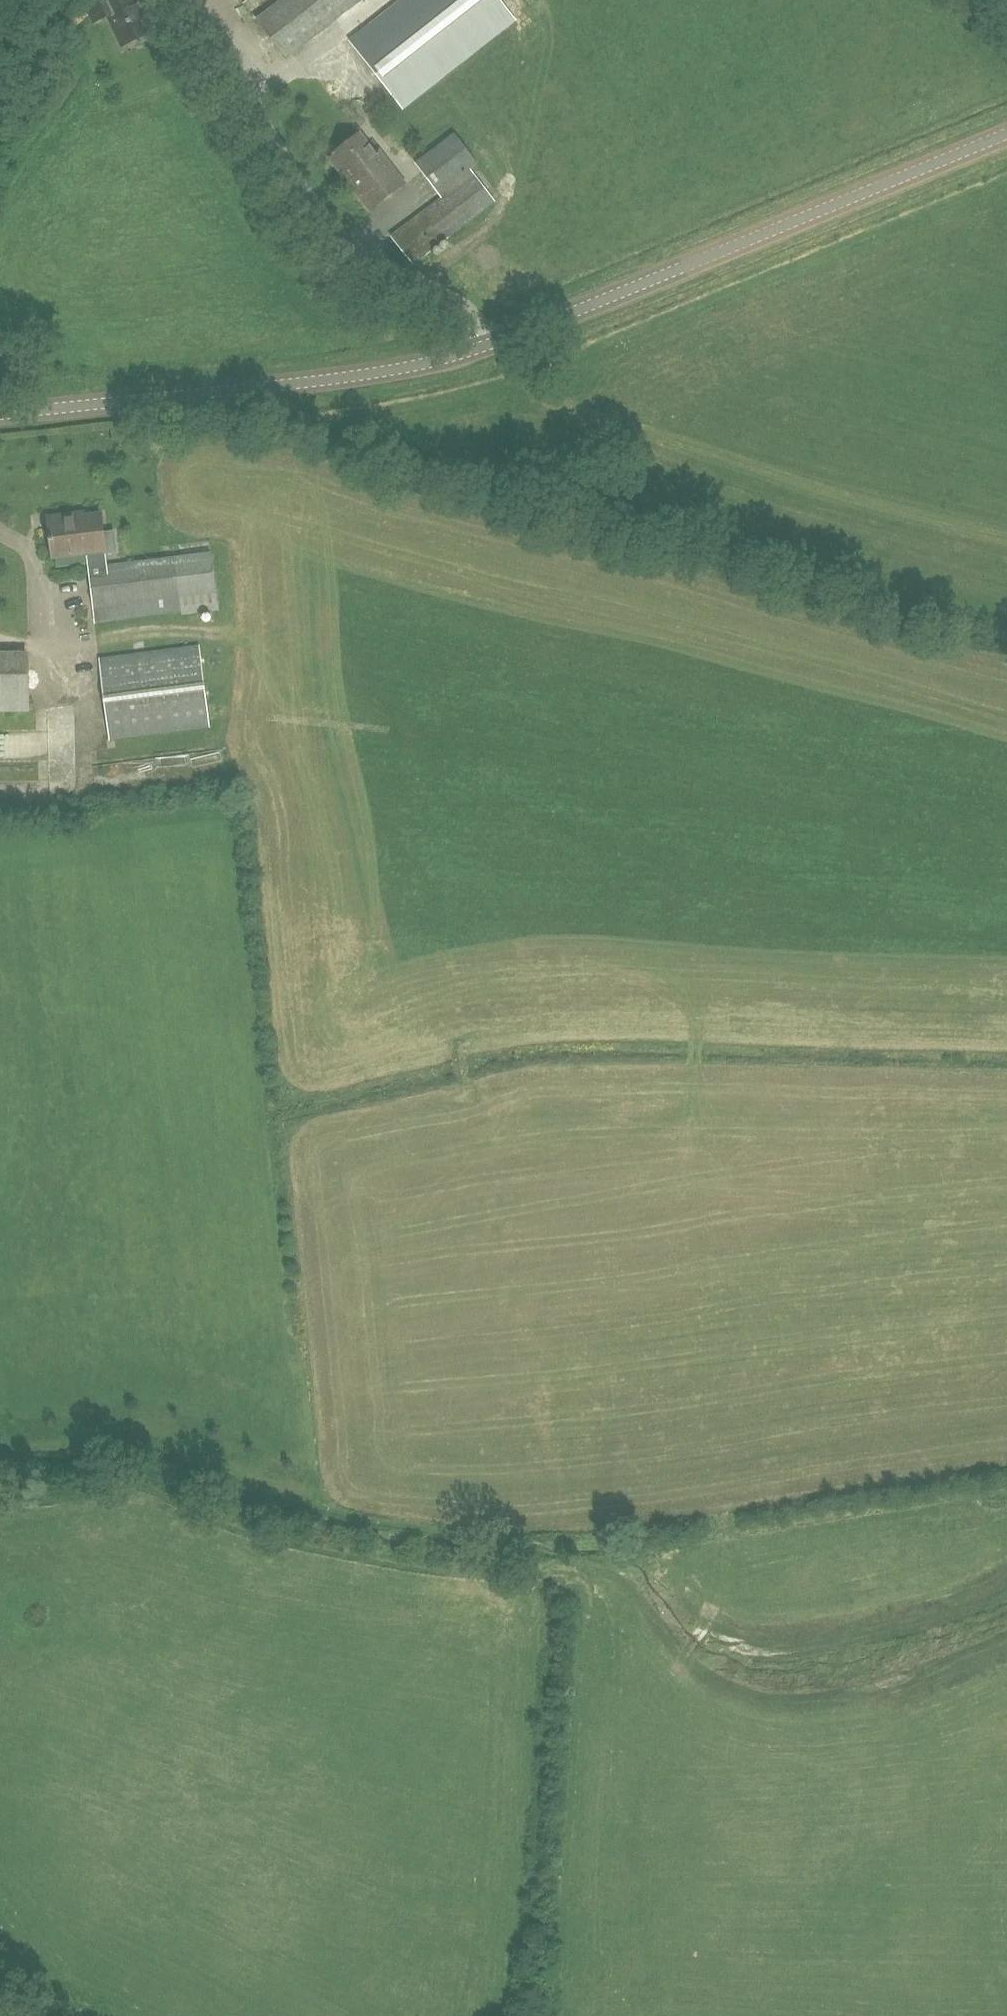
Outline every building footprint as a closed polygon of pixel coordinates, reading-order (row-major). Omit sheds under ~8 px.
[(122,46),(136,39),(140,41),(148,37),(149,33),(151,31),(137,2),(140,1),(140,0),(83,0),(94,22),(107,15),(122,46)] [(256,19),(286,58),(360,0),(280,0),(256,19)] [(514,21),(497,0),(401,0),(350,40),(403,107),(514,21)] [(333,153),(334,154),(329,158),(339,172),(341,171),(370,210),(404,184),(379,151),(375,154),(359,133),(333,153)] [(412,264),(412,263),(494,201),(469,168),(476,163),(454,134),(415,163),(442,198),(391,237),(412,264)] [(92,551),(94,567),(89,568),(94,608),(215,593),(210,553),(106,566),(104,550),(100,513),(73,517),(73,514),(47,517),(52,556),(92,551)] [(198,646),(99,659),(110,738),(209,725),(198,646)] [(0,654),(0,712),(32,712),(32,654),(0,654)]
